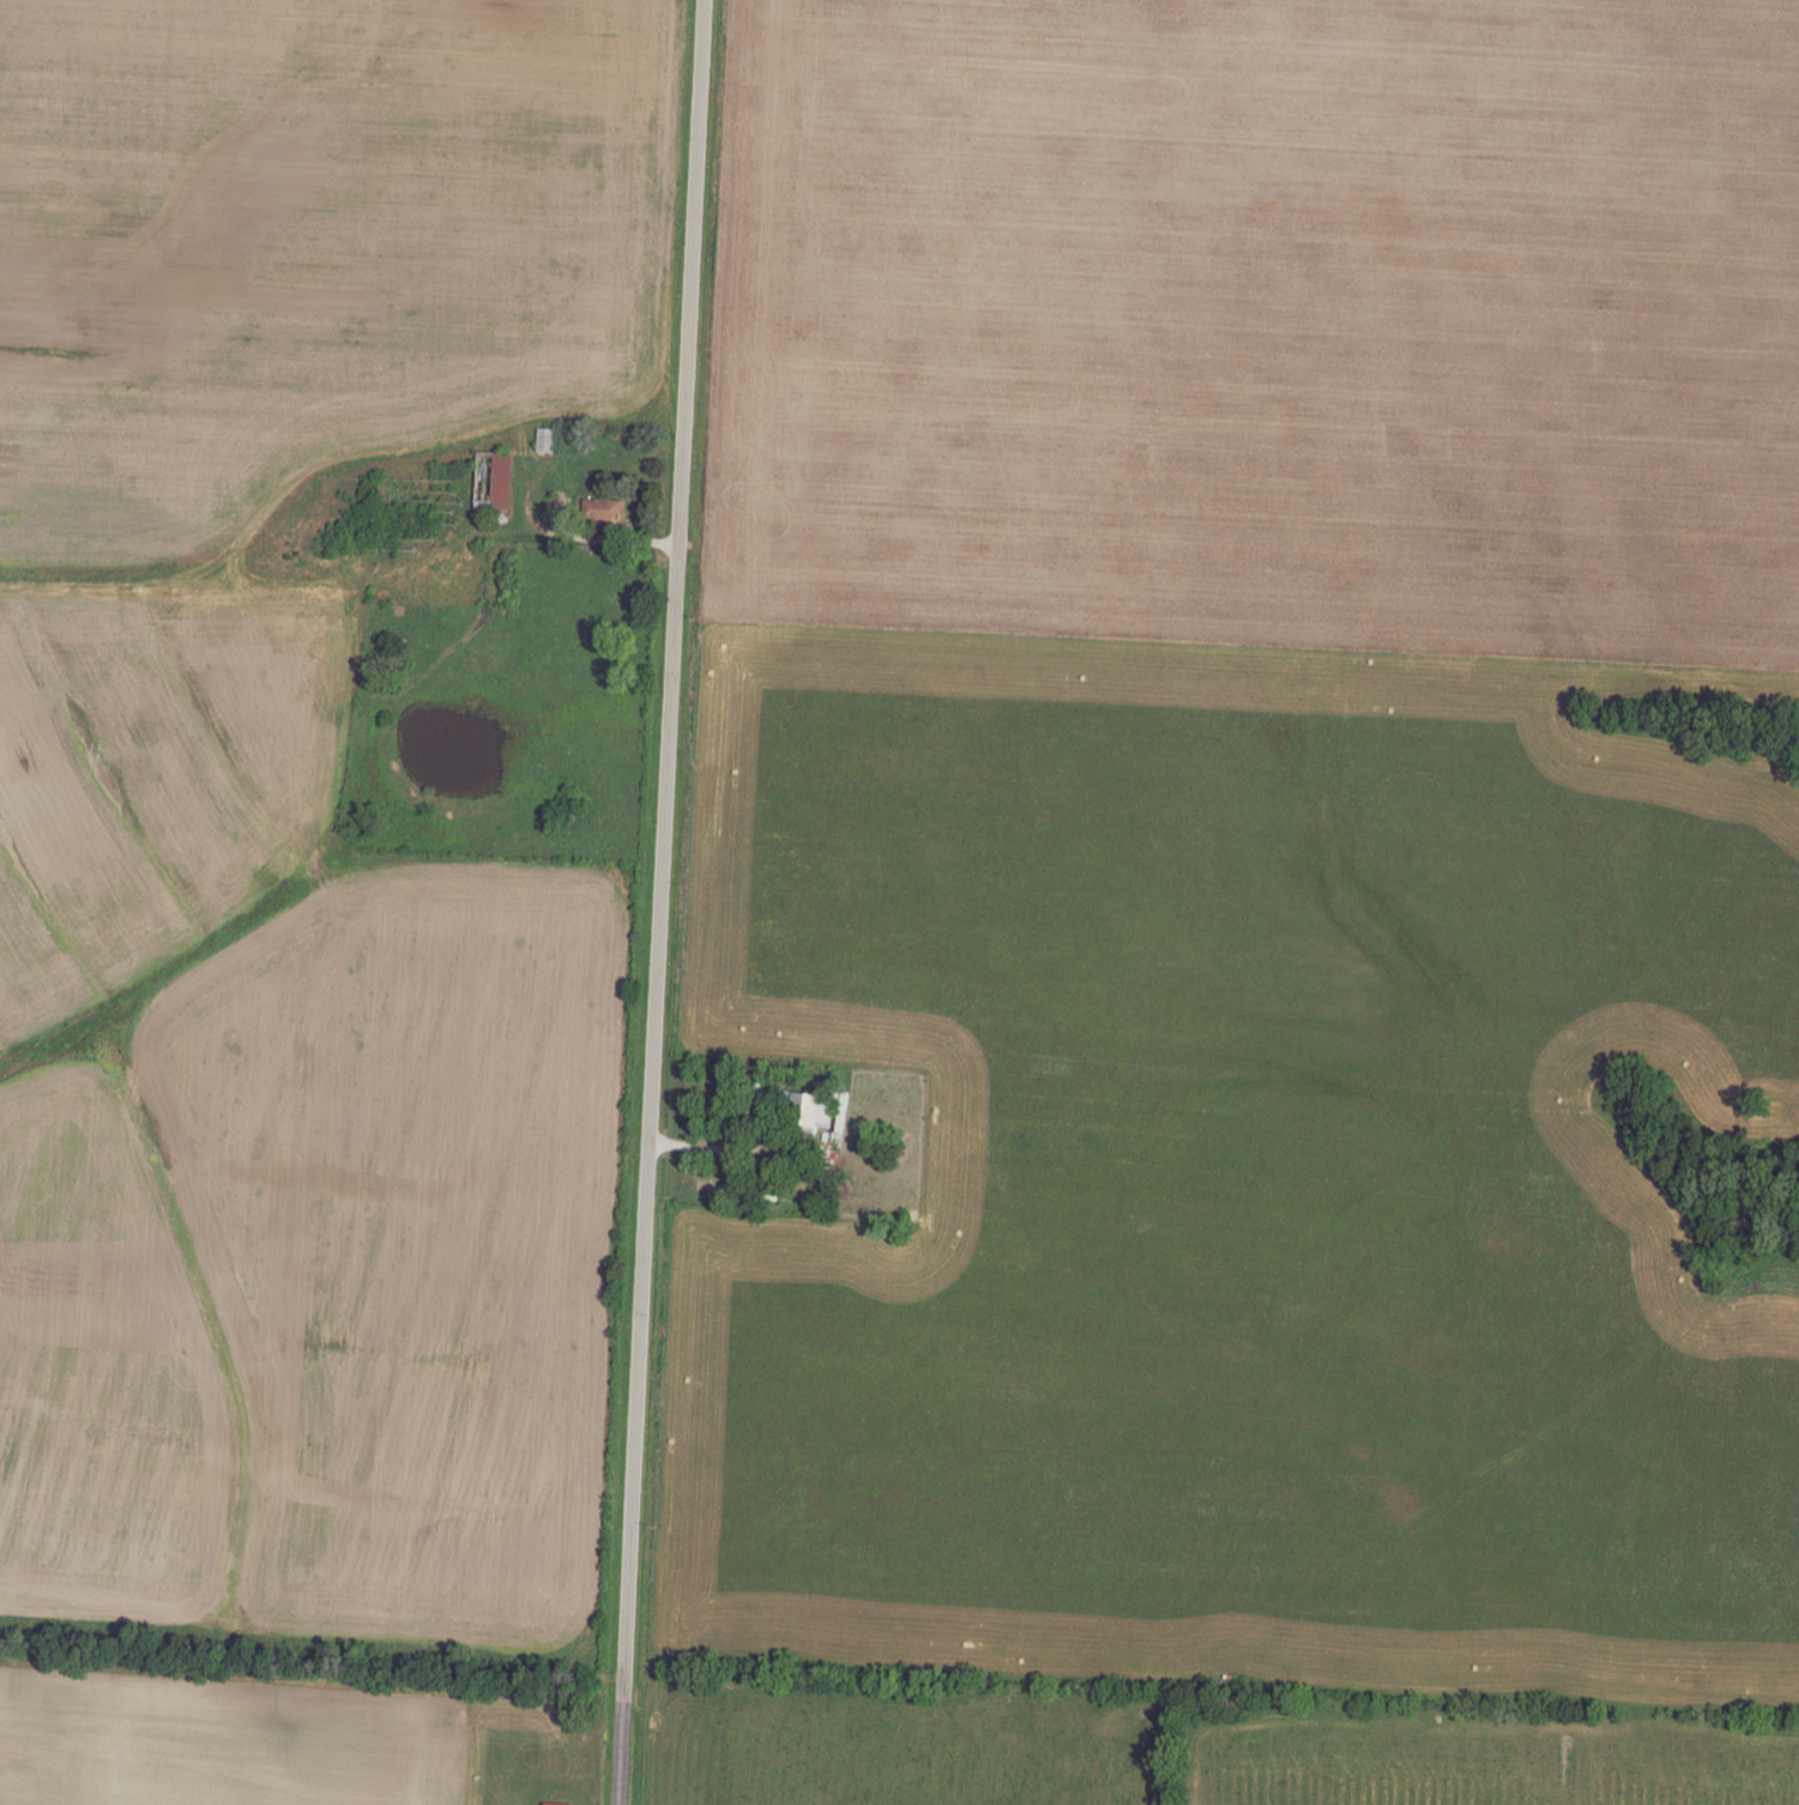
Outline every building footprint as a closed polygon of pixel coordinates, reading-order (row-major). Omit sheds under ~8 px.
[(583,515),(618,514),(617,495),(583,496),(583,515)]
